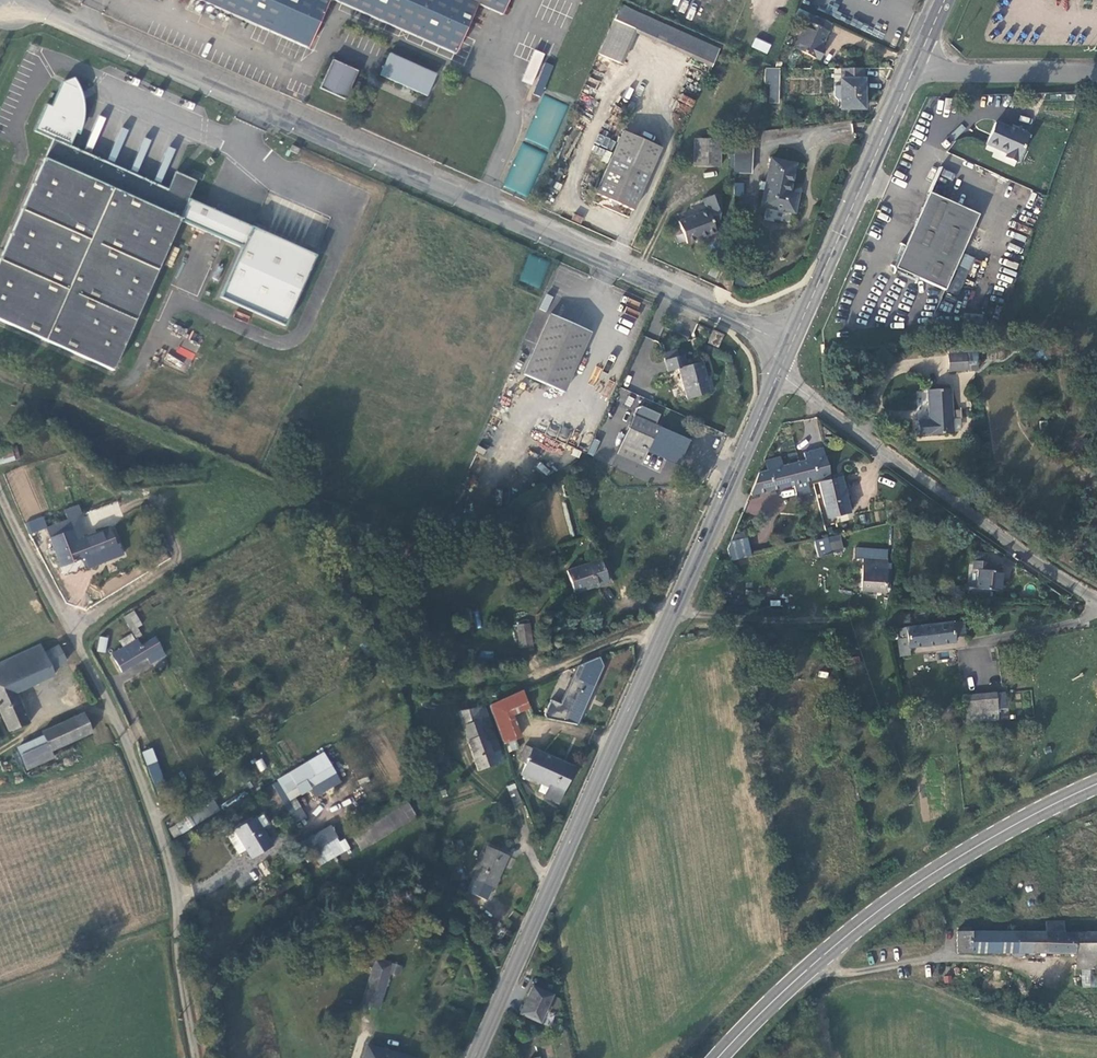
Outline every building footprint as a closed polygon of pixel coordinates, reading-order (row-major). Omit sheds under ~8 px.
[(308,48),(331,0),(201,0),(308,48)] [(457,51),(481,3),(503,12),(508,0),(340,0),(457,51)] [(721,48),(621,3),(611,25),(712,68),(721,48)] [(831,23),(800,8),(796,17),(806,22),(794,49),(820,60),(825,48),(822,46),(831,23)] [(451,60),(453,54),(410,33),(407,39),(451,60)] [(751,47),(767,53),(771,44),(755,37),(751,47)] [(537,51),(533,62),(541,65),(544,54),(537,51)] [(382,76),(407,88),(414,91),(429,98),(439,77),(391,55),(382,76)] [(356,72),(331,61),(320,88),(345,100),(356,72)] [(544,96),(551,64),(542,62),(535,94),(544,96)] [(779,104),(780,69),(771,69),(769,103),(779,104)] [(864,109),(863,69),(840,69),(840,109),(864,109)] [(315,252),(188,196),(195,179),(176,171),(168,188),(69,145),(76,130),(78,125),(79,119),(80,114),(80,108),(80,102),(79,95),(76,89),(75,87),(61,81),(51,105),(46,103),(34,130),(52,139),(0,255),(0,318),(113,368),(178,218),(241,245),(219,295),(285,323),(315,252)] [(524,140),(549,150),(568,105),(543,95),(524,140)] [(1016,162),(1028,135),(1018,130),(1014,132),(995,123),(987,142),(1006,152),(1004,156),(1016,162)] [(661,145),(624,130),(597,193),(610,198),(614,206),(622,204),(634,209),(661,145)] [(735,143),(753,144),(753,136),(735,136),(735,143)] [(719,168),(720,140),(694,139),(693,167),(719,168)] [(527,197),(546,153),(521,142),(502,187),(527,197)] [(300,149),(292,145),(289,152),(297,156),(300,149)] [(749,147),(735,147),(734,173),(748,173),(749,147)] [(796,164),(771,159),(761,205),(795,212),(797,198),(789,196),(796,164)] [(743,196),(743,183),(734,183),(734,196),(743,196)] [(944,290),(977,215),(929,194),(907,244),(897,267),(895,272),(917,282),(918,279),(944,290)] [(719,227),(721,195),(704,201),(707,211),(679,221),(687,244),(716,234),(715,228),(719,227)] [(897,267),(907,244),(897,240),(887,263),(897,267)] [(171,264),(179,246),(173,243),(166,261),(171,264)] [(958,296),(973,257),(962,253),(947,292),(958,296)] [(540,287),(548,260),(528,255),(520,281),(540,287)] [(916,285),(917,282),(895,272),(894,275),(916,285)] [(539,308),(546,311),(552,296),(546,293),(539,308)] [(538,324),(544,311),(538,309),(532,321),(538,324)] [(563,391),(591,329),(552,310),(524,371),(563,391)] [(724,335),(714,329),(708,341),(719,347),(724,335)] [(967,352),(949,354),(950,370),(969,369),(967,352)] [(684,354),(664,360),(667,373),(678,369),(686,399),(710,393),(706,376),(708,376),(704,361),(687,367),(684,354)] [(932,420),(919,422),(920,437),(955,433),(952,388),(930,390),(932,420)] [(616,455),(640,466),(659,423),(659,418),(642,410),(637,410),(616,455)] [(666,433),(656,454),(691,469),(700,447),(666,433)] [(0,442),(0,462),(1,465),(20,459),(16,446),(12,448),(9,439),(0,442)] [(830,472),(825,449),(811,452),(812,455),(813,459),(781,467),(779,458),(766,461),(768,471),(760,473),(750,494),(819,478),(819,475),(830,472)] [(819,475),(819,478),(821,483),(832,480),(830,472),(819,475)] [(832,480),(821,483),(828,517),(850,512),(840,477),(832,480)] [(25,523),(29,534),(47,527),(43,516),(25,523)] [(101,565),(126,554),(122,546),(119,547),(111,529),(78,541),(73,529),(51,538),(62,567),(84,558),(87,565),(99,561),(101,565)] [(826,537),(812,540),(816,555),(829,552),(826,537)] [(727,547),(732,561),(751,554),(747,538),(730,543),(727,547)] [(990,561),(973,559),(972,569),(977,569),(975,588),(969,586),(968,595),(990,597),(991,589),(1001,590),(1002,572),(988,571),(990,561)] [(574,593),(608,582),(601,560),(567,571),(574,593)] [(88,570),(101,565),(99,561),(87,565),(88,570)] [(863,589),(885,591),(886,570),(864,568),(863,589)] [(964,620),(897,629),(897,640),(905,639),(907,646),(954,640),(954,633),(965,631),(964,620)] [(517,625),(520,648),(532,646),(529,623),(517,625)] [(166,653),(155,636),(140,645),(133,633),(120,641),(123,648),(112,654),(123,672),(147,657),(151,661),(166,653)] [(105,653),(108,638),(99,636),(96,651),(105,653)] [(65,646),(62,642),(55,644),(55,642),(40,649),(36,642),(0,658),(0,714),(7,729),(26,720),(13,689),(51,672),(47,664),(60,658),(56,650),(65,646)] [(579,664),(580,665),(580,667),(561,701),(554,700),(545,716),(577,724),(604,667),(599,657),(579,664)] [(517,739),(506,711),(538,698),(534,685),(490,704),(505,744),(517,739)] [(996,692),(997,708),(1004,707),(1002,691),(996,692)] [(966,712),(997,708),(996,692),(964,696),(966,712)] [(484,705),(458,710),(479,771),(497,764),(493,751),(500,749),(484,705)] [(50,748),(89,730),(81,712),(40,731),(41,734),(48,750),(50,748)] [(53,755),(50,748),(48,750),(41,734),(15,746),(25,768),(53,755)] [(573,766),(527,747),(520,760),(525,764),(522,775),(547,787),(544,798),(556,802),(573,766)] [(331,766),(323,750),(289,771),(276,779),(286,794),(299,786),(331,766)] [(448,752),(429,758),(431,765),(451,760),(448,752)] [(155,763),(145,766),(153,788),(163,784),(155,763)] [(334,772),(331,766),(299,786),(302,791),(319,781),(334,772)] [(339,780),(334,772),(319,781),(323,789),(339,780)] [(276,779),(271,782),(292,816),(297,813),(276,779)] [(521,808),(514,790),(509,792),(515,810),(521,808)] [(185,819),(189,828),(197,823),(190,811),(183,815),(185,819)] [(272,824),(265,813),(226,836),(238,856),(248,849),(253,857),(272,845),(263,829),(272,824)] [(175,836),(189,828),(185,819),(170,828),(175,836)] [(304,837),(314,865),(350,852),(345,838),(338,841),(333,827),(304,837)] [(466,895),(485,903),(507,857),(489,848),(466,895)] [(957,931),(957,952),(1076,953),(1076,968),(1084,968),(1084,984),(1096,984),(1095,975),(1096,975),(1096,933),(1060,934),(1060,923),(1042,922),(1042,932),(957,931)] [(376,961),(363,1005),(379,1010),(391,974),(399,977),(401,968),(376,961)] [(1066,992),(1082,992),(1082,982),(1066,981),(1066,992)] [(538,1022),(550,995),(533,988),(522,1013),(538,1022)] [(369,1045),(365,1057),(412,1057),(369,1045)]
